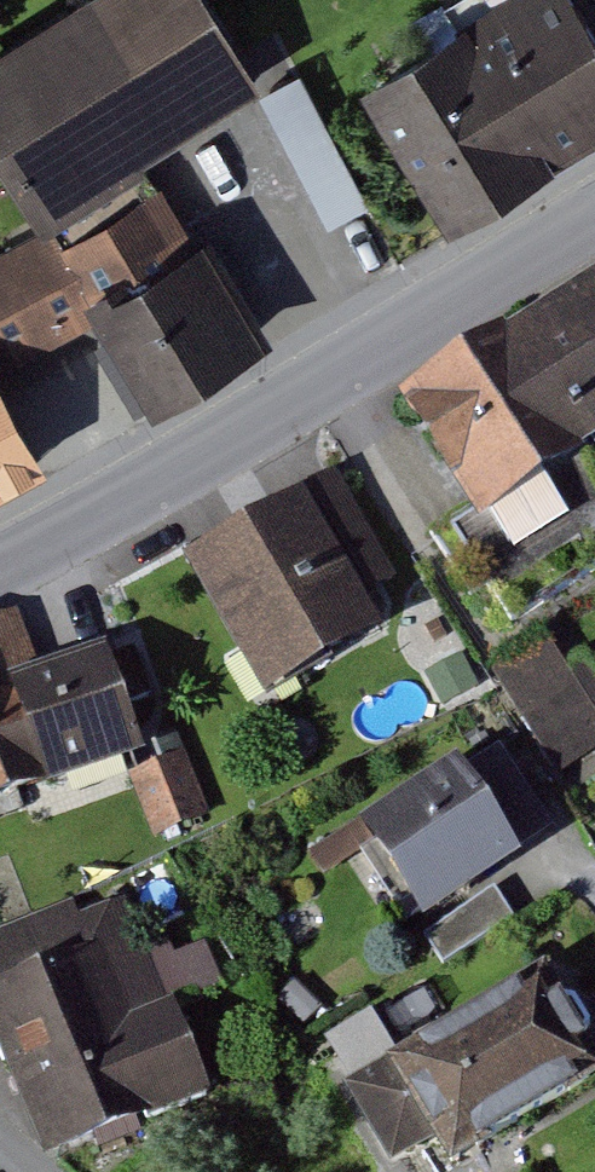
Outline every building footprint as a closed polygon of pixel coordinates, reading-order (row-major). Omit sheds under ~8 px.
[(0,75),(0,140),(56,233),(154,174),(280,99),(220,0),(126,0),(0,75)] [(466,230),(594,153),(594,7),(591,0),(544,0),(385,95),(466,230)] [(113,327),(160,408),(254,355),(154,174),(56,233),(113,327)] [(0,263),(0,352),(14,379),(113,327),(56,233),(0,263)] [(423,414),(495,529),(594,467),(594,307),(423,414)] [(63,472),(14,379),(0,352),(0,505),(63,472)] [(209,571),(288,704),(395,640),(316,508),(209,571)] [(156,761),(125,657),(48,680),(31,624),(0,634),(0,808),(156,761)] [(570,780),(594,766),(594,664),(579,673),(559,639),(506,669),(570,780)] [(193,763),(137,780),(157,846),(213,830),(193,763)] [(380,833),(437,919),(530,857),(472,772),(380,833)] [(61,1161),(212,1104),(132,897),(0,948),(0,1002),(61,1161)] [(406,1068),(466,1168),(594,1092),(594,1035),(560,977),(406,1068)] [(225,1171),(392,1171),(340,1083),(240,1141),(250,1157),(225,1171)]
